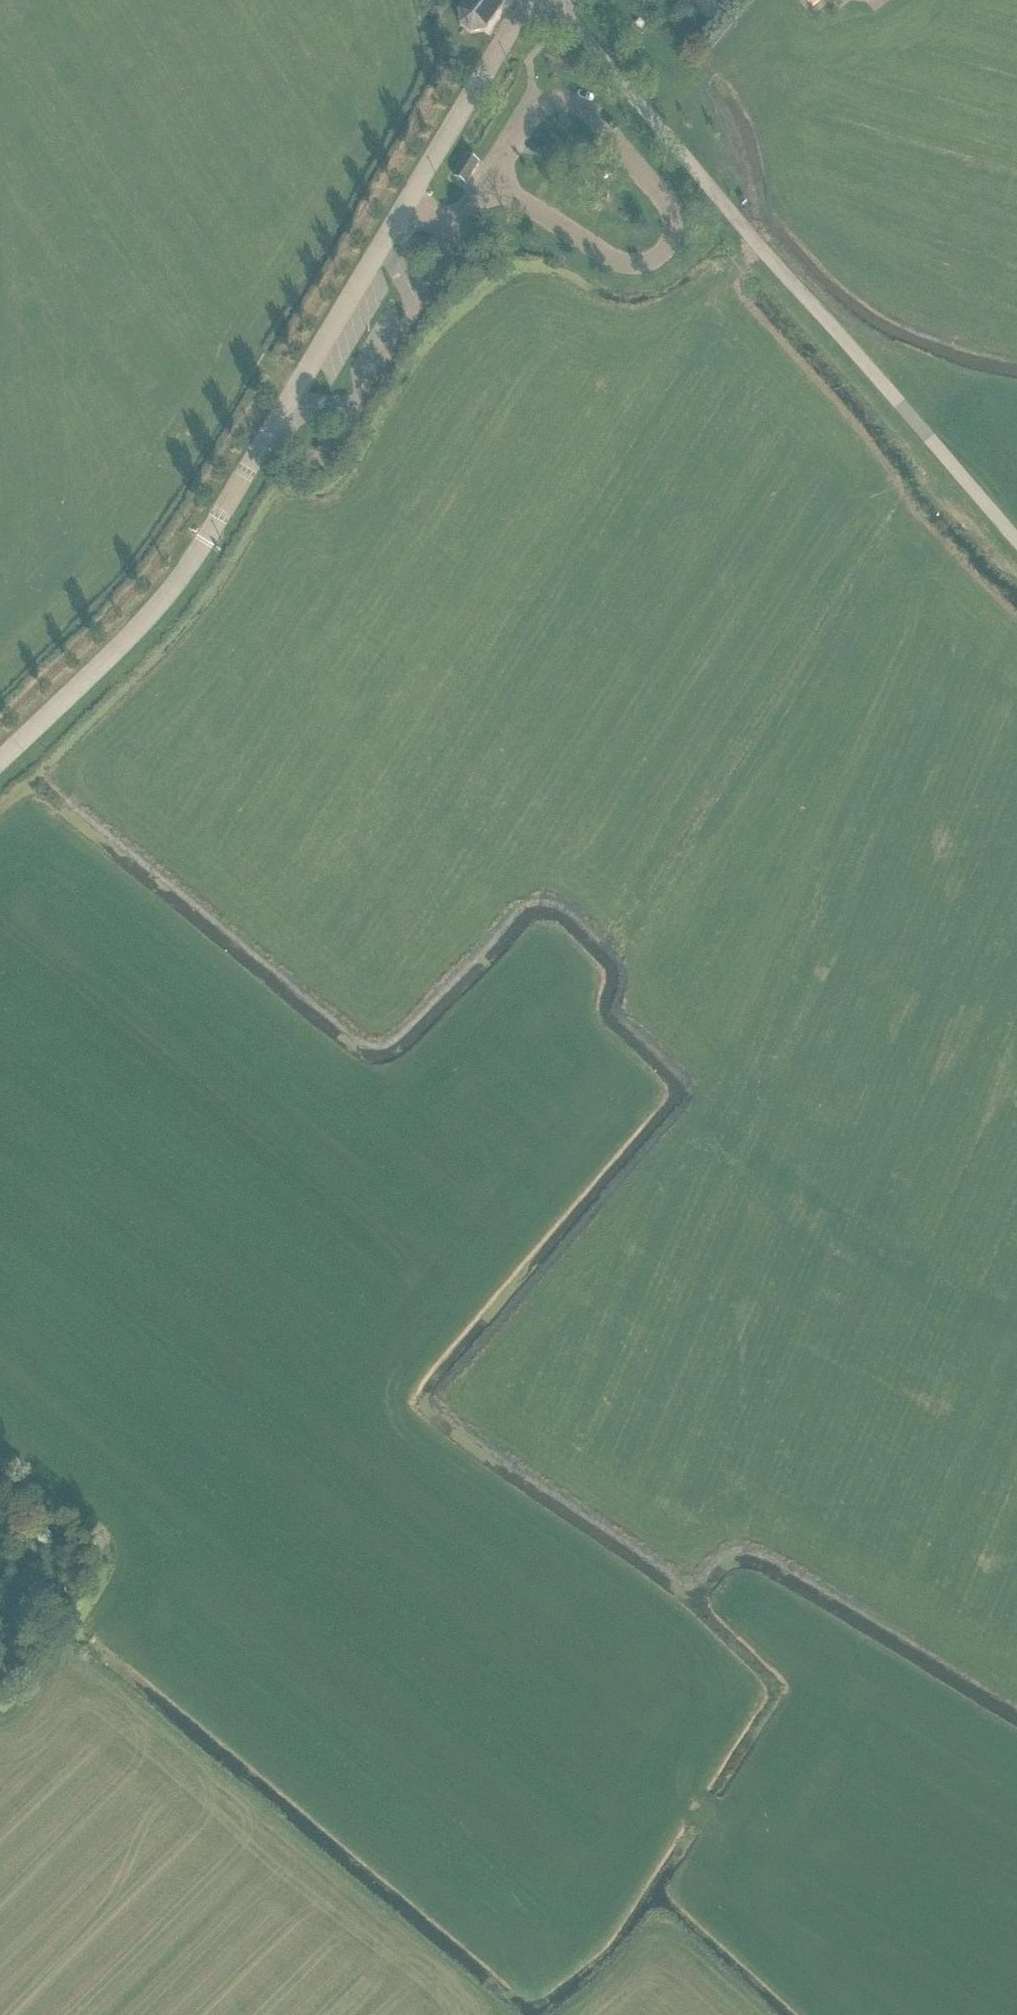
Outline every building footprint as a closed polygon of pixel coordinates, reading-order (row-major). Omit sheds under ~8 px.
[(458,12),(460,25),(471,33),(484,31),(507,0),(467,0),(458,12)] [(454,177),(466,184),(479,164),(467,157),(454,177)] [(42,1529),(36,1536),(37,1541),(43,1545),(48,1545),(53,1538),(52,1532),(49,1531),(47,1529),(45,1529),(42,1529)]
